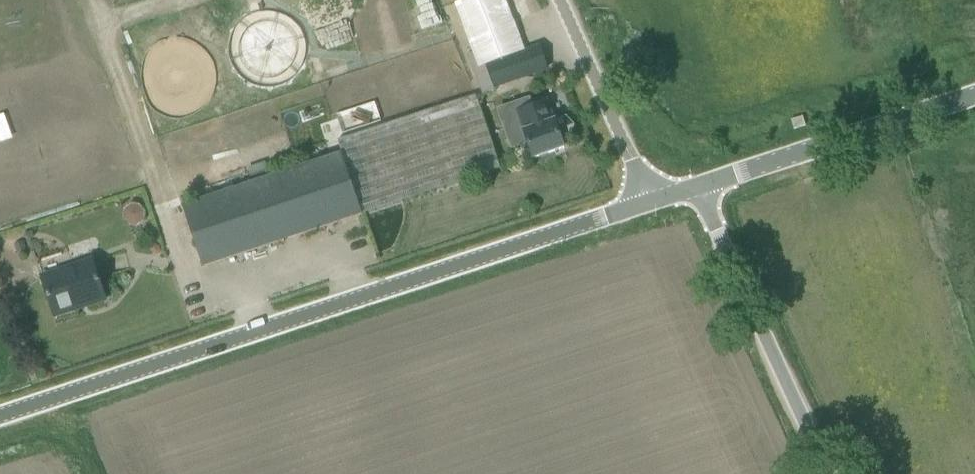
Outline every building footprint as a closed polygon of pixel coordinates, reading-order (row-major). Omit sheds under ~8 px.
[(455,3),(473,52),(467,55),(483,96),(495,91),(494,89),(534,74),(515,22),(506,0),(464,0),(455,3)] [(309,163),(183,204),(185,210),(192,231),(203,266),(501,169),(477,94),(475,95),(338,140),(342,152),(309,163)] [(519,113),(534,158),(565,147),(562,139),(573,135),(574,125),(567,117),(556,121),(555,119),(553,120),(547,102),(519,113)] [(125,209),(124,218),(129,224),(137,226),(144,220),(145,212),(140,205),(132,204),(125,209)] [(24,240),(15,243),(18,253),(27,249),(24,240)] [(93,260),(43,277),(49,296),(55,315),(80,307),(79,303),(105,295),(93,260)]
